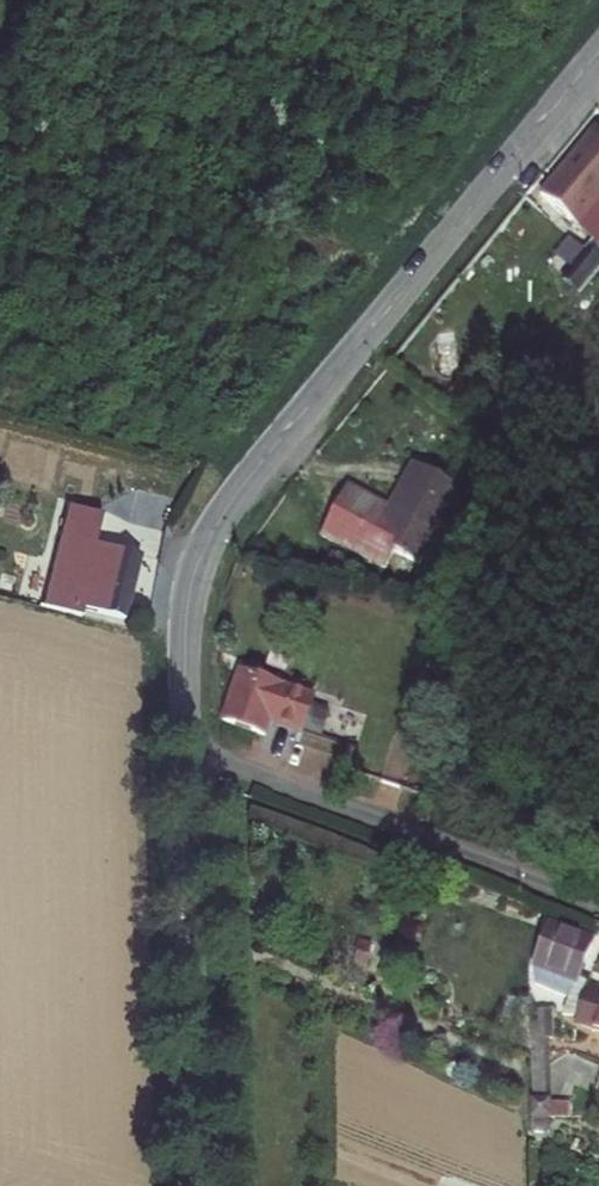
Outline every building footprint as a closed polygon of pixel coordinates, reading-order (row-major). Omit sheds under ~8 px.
[(598,167),(598,138),(591,131),(576,149),(598,167)] [(576,149),(534,202),(573,233),(598,200),(598,167),(576,149)] [(319,539),(375,570),(384,553),(403,564),(442,492),(399,469),(377,509),(346,492),(319,539)] [(144,552),(92,538),(69,613),(87,618),(90,607),(124,616),(144,552)] [(239,682),(222,734),(260,747),(265,731),(302,743),(314,709),(239,682)] [(554,947),(539,988),(539,1000),(560,1007),(565,993),(583,998),(595,962),(554,947)] [(530,1062),(548,1062),(550,1010),(531,1010),(530,1062)] [(589,1011),(578,1042),(598,1049),(598,1014),(589,1011)] [(551,1116),(569,1117),(569,1098),(531,1097),(530,1128),(551,1129),(551,1116)]
